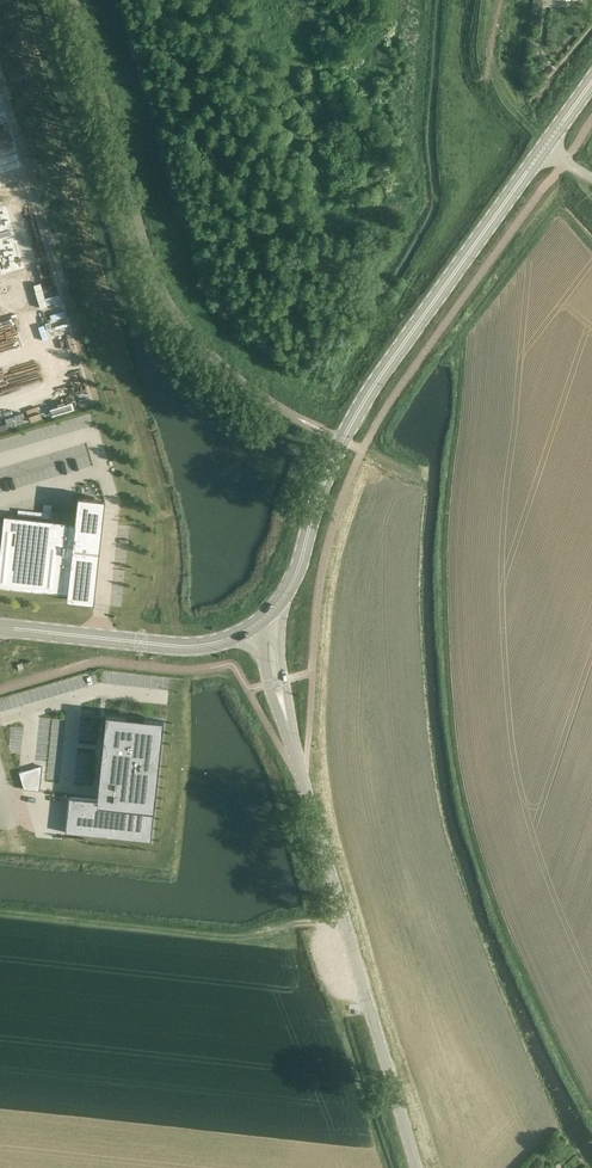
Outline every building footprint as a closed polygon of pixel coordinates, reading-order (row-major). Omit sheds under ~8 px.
[(0,549),(0,586),(67,594),(66,601),(94,604),(105,500),(77,497),(76,513),(75,523),(51,520),(4,515),(0,549)] [(73,797),(70,833),(151,842),(164,721),(106,715),(103,745),(102,750),(99,787),(98,796),(97,799),(73,797)] [(23,771),(19,772),(24,789),(28,790),(28,789),(40,790),(42,766),(23,772),(23,771)]
